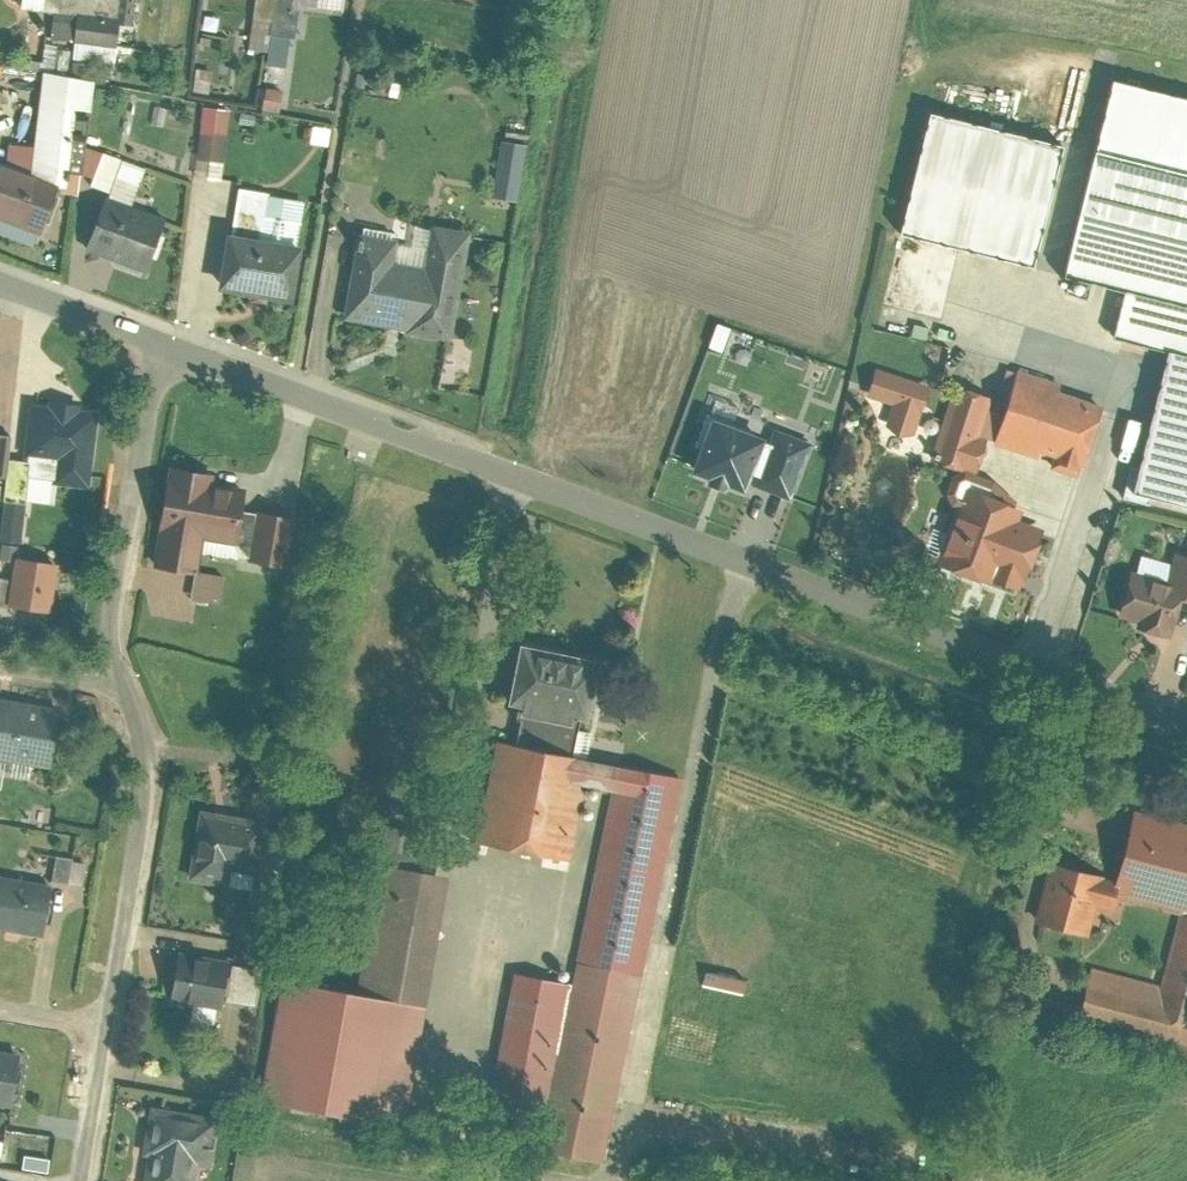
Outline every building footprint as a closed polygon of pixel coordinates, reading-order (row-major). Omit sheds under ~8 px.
[(250,22),(270,25),(274,0),(253,0),(250,22)] [(270,38),(293,40),(297,4),(274,1),(270,38)] [(74,19),(51,17),(48,40),(71,43),(74,19)] [(116,30),(74,25),(71,44),(114,49),(116,30)] [(30,171),(79,177),(92,85),(42,76),(30,171)] [(1063,279),(1124,295),(1111,345),(1164,358),(1129,494),(1186,509),(1186,101),(1114,82),(1063,279)] [(283,110),(285,90),(271,89),(269,108),(283,110)] [(1060,153),(928,119),(902,240),(1033,271),(1060,153)] [(534,137),(535,125),(511,123),(510,135),(534,137)] [(195,180),(220,182),(225,128),(200,126),(195,180)] [(492,199),(515,203),(525,148),(501,144),(492,199)] [(92,181),(101,156),(85,150),(82,178),(92,181)] [(109,197),(121,164),(101,156),(92,181),(89,189),(109,197)] [(109,197),(104,209),(128,217),(145,172),(121,164),(109,197)] [(37,239),(55,192),(0,171),(0,225),(37,239)] [(236,192),(228,243),(292,253),(300,202),(236,192)] [(101,207),(83,254),(142,276),(160,230),(128,217),(104,209),(101,207)] [(342,322),(405,333),(404,338),(449,346),(467,238),(430,231),(422,273),(391,268),(395,243),(357,237),(342,322)] [(224,242),(215,299),(288,310),(297,254),(292,253),(228,243),(224,242)] [(919,435),(936,384),(882,366),(872,396),(899,405),(893,426),(919,435)] [(937,459),(984,471),(991,442),(1055,458),(1052,467),(1091,477),(1112,397),(1006,370),(1000,394),(957,383),(937,459)] [(97,411),(29,403),(22,458),(56,462),(52,489),(87,493),(97,411)] [(712,422),(691,474),(742,494),(744,490),(748,480),(788,497),(808,447),(775,433),(765,443),(712,422)] [(4,483),(10,440),(0,439),(0,483),(4,483)] [(233,549),(242,492),(210,487),(211,479),(166,471),(149,568),(195,576),(200,544),(233,549)] [(957,492),(934,568),(1021,597),(1044,521),(957,492)] [(0,535),(0,546),(19,548),(24,509),(3,506),(0,535)] [(247,566),(286,572),(293,522),(254,517),(247,566)] [(1119,618),(1143,624),(1140,635),(1171,643),(1180,610),(1186,612),(1186,561),(1176,558),(1168,588),(1130,578),(1119,618)] [(6,611),(47,618),(55,571),(14,564),(6,611)] [(190,603),(218,607),(222,582),(194,577),(190,603)] [(596,668),(517,652),(505,713),(519,716),(512,751),(563,762),(571,727),(584,729),(596,668)] [(0,704),(0,764),(48,773),(58,714),(0,704)] [(639,978),(679,786),(497,749),(475,853),(566,872),(582,793),(610,798),(575,965),(639,978)] [(1131,807),(1109,892),(1186,913),(1186,822),(1131,807)] [(199,814),(186,886),(225,893),(228,874),(255,879),(265,826),(199,814)] [(437,859),(441,832),(392,826),(389,853),(437,859)] [(51,885),(67,887),(71,865),(72,862),(55,859),(51,885)] [(1033,919),(1083,932),(1090,902),(1105,906),(1113,875),(1048,859),(1033,919)] [(71,865),(67,887),(81,890),(85,867),(71,865)] [(354,1001),(421,1013),(444,884),(376,873),(354,1001)] [(40,941),(47,900),(0,892),(0,934),(40,941)] [(1161,984),(1089,966),(1080,1003),(1073,1031),(1186,1060),(1186,1059),(1186,915),(1179,913),(1161,984)] [(225,969),(176,961),(169,1007),(218,1015),(225,969)] [(639,978),(575,965),(535,1155),(599,1168),(639,978)] [(260,974),(231,970),(226,1004),(255,1008),(260,974)] [(512,979),(490,1087),(543,1098),(565,990),(512,979)] [(281,990),(260,1111),(401,1135),(421,1013),(281,990)] [(16,1060),(0,1057),(0,1112),(7,1113),(16,1060)] [(149,1111),(140,1160),(146,1161),(143,1180),(193,1180),(195,1169),(210,1172),(218,1123),(149,1111)]
